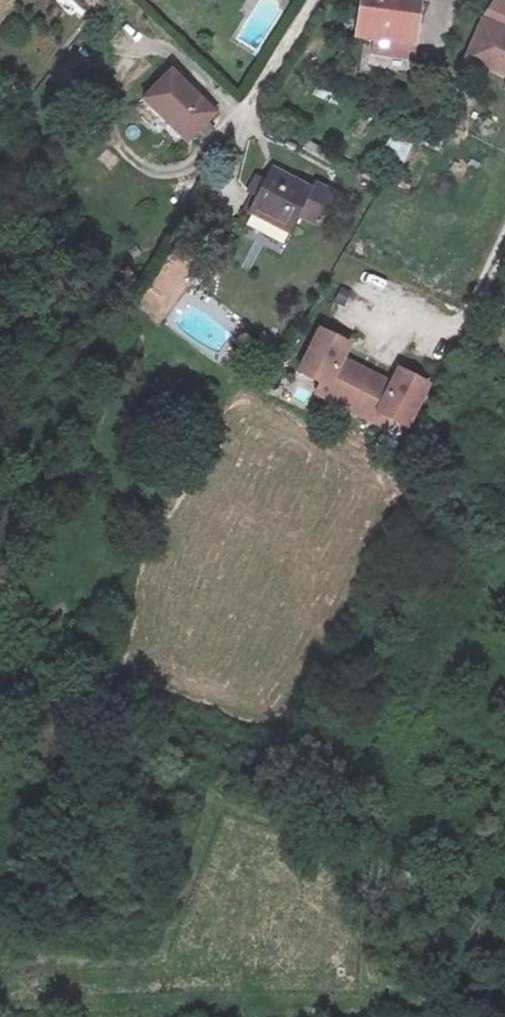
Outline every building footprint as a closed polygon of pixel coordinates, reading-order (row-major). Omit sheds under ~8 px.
[(394,0),(341,0),(332,53),(389,62),(394,35),(388,34),(394,0)] [(445,42),(504,69),(504,27),(461,7),(445,42)] [(445,42),(442,49),(504,77),(504,69),(445,42)] [(155,149),(186,117),(142,77),(109,111),(155,149)] [(381,156),(403,166),(413,145),(391,135),(381,156)] [(283,224),(302,189),(286,179),(278,188),(242,167),(214,210),(253,235),(266,214),(283,224)] [(314,346),(287,331),(264,373),(286,384),(282,394),(345,428),(350,419),(371,430),(394,391),(366,373),(358,388),(308,361),(314,346)]
